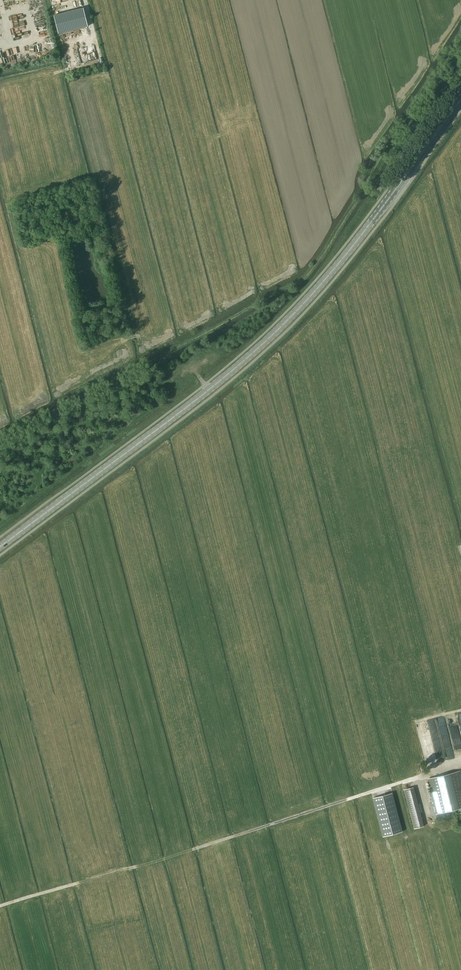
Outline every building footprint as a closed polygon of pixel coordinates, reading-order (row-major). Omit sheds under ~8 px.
[(55,15),(85,8),(83,0),(51,0),(55,15)] [(437,813),(460,807),(460,778),(459,771),(428,779),(437,813)] [(397,812),(392,793),(373,798),(378,817),(383,836),(402,831),(397,812)] [(424,826),(419,807),(409,810),(414,829),(424,826)]
